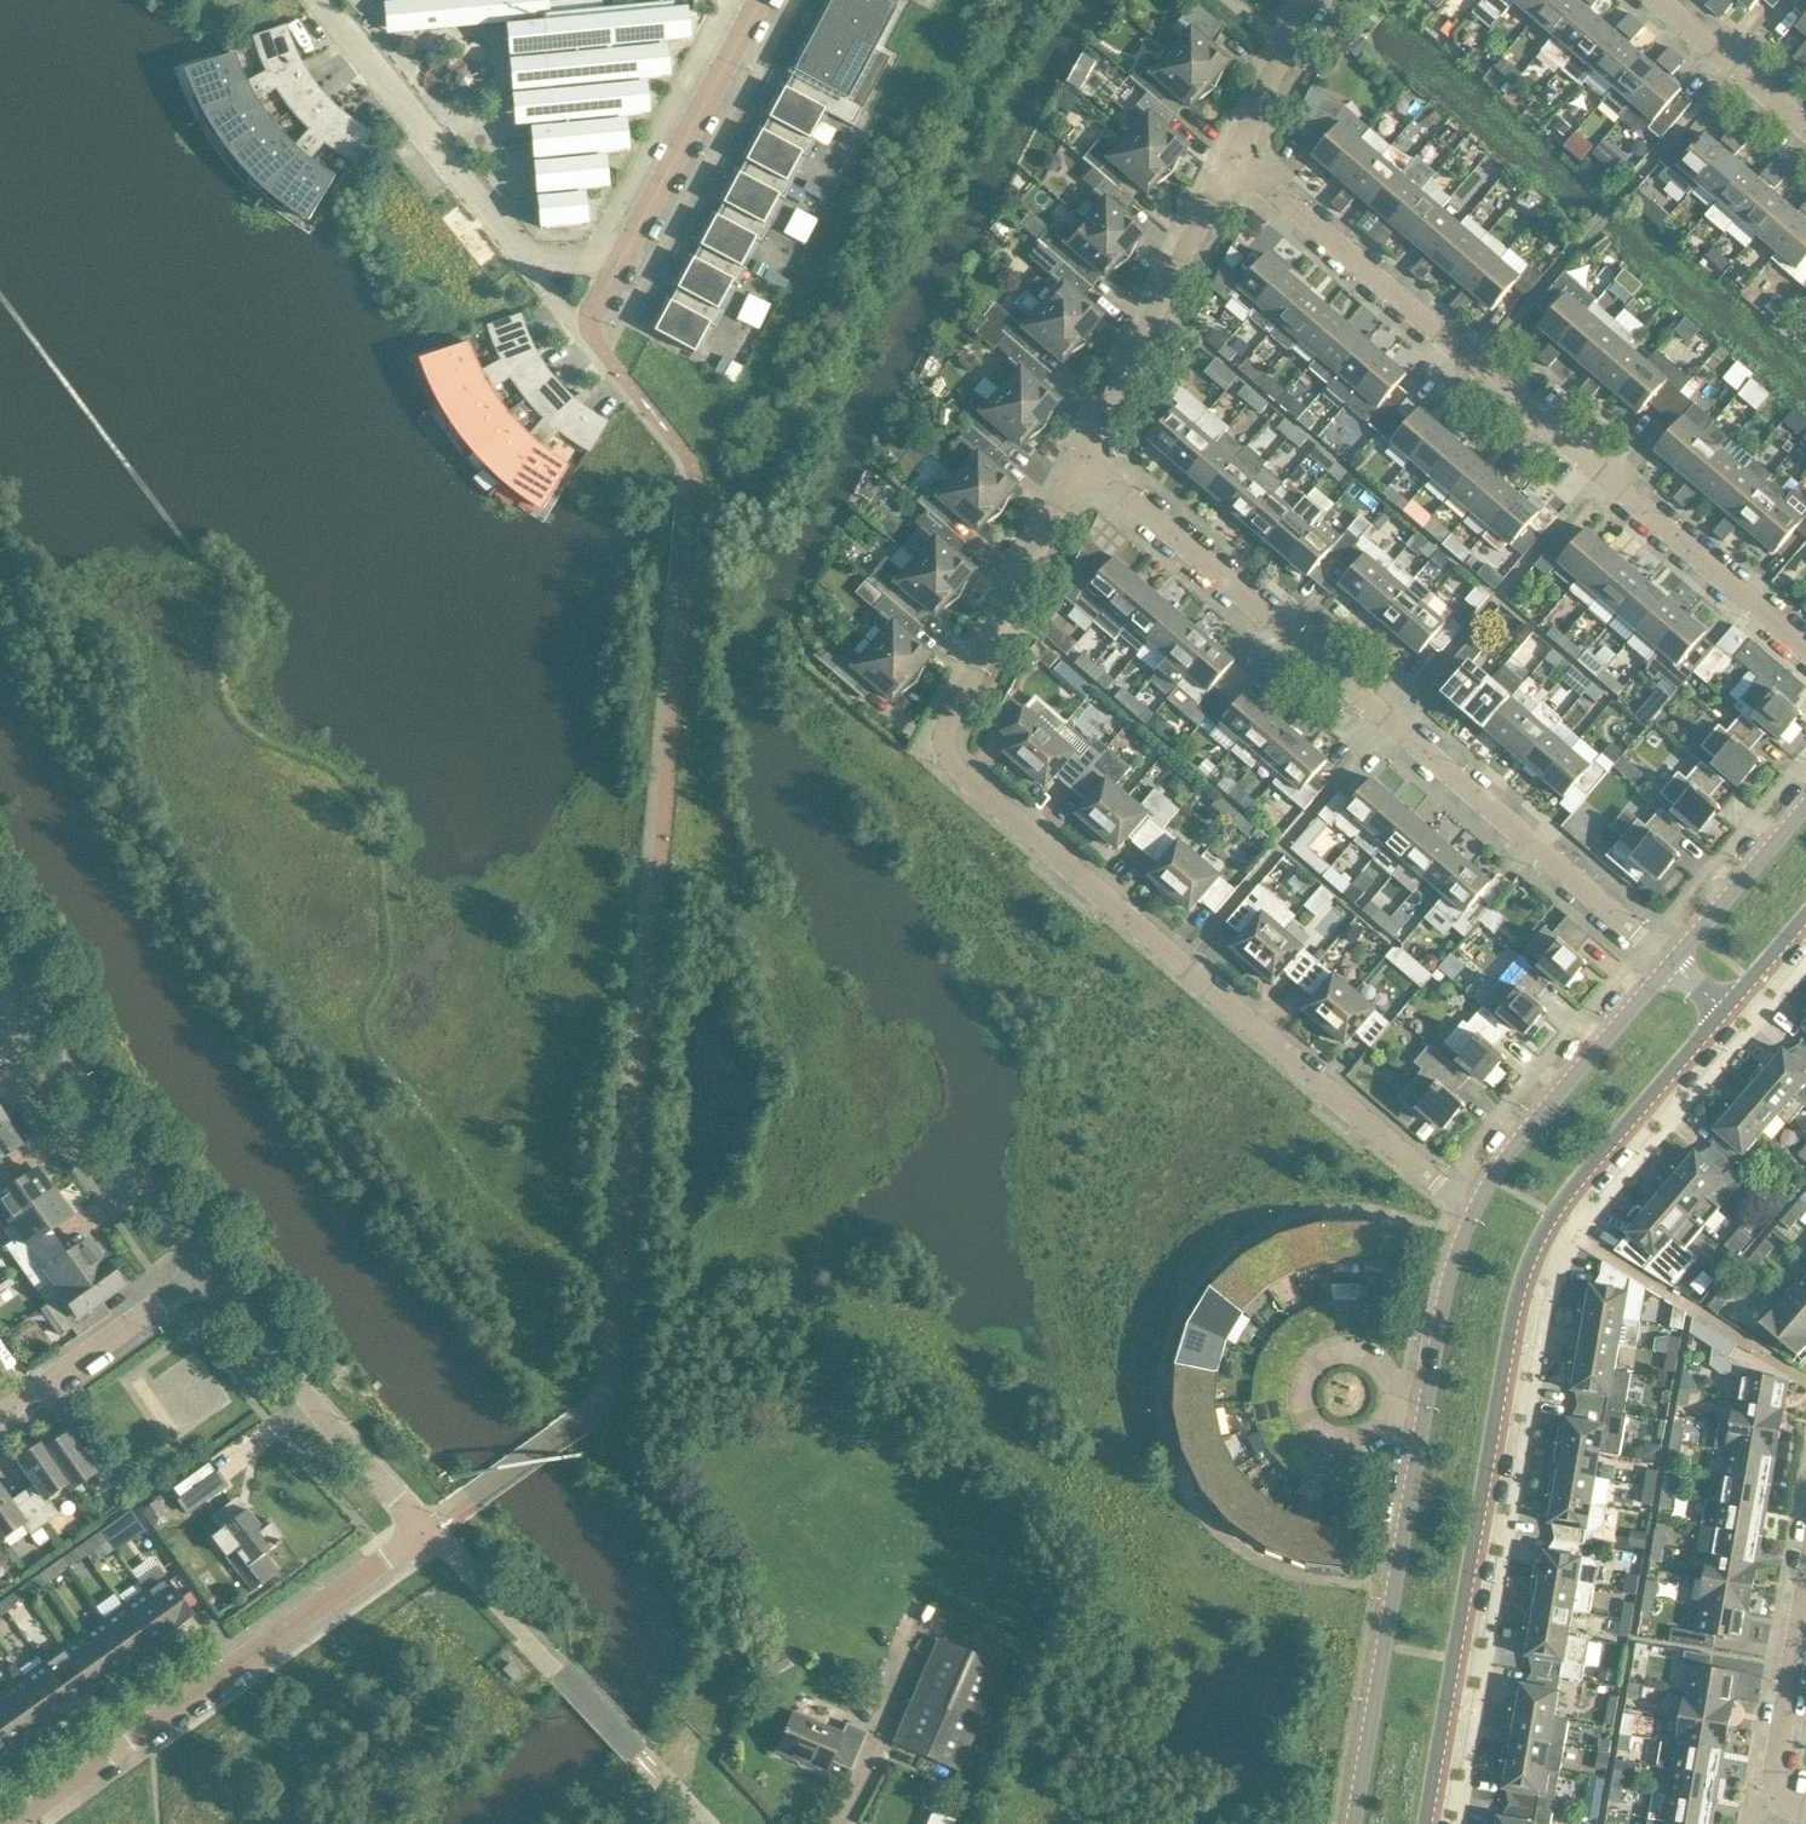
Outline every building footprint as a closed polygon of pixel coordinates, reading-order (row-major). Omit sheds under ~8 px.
[(405,2),(408,31),(508,22),(508,27),(507,27),(509,52),(513,52),(514,61),(510,62),(513,87),(516,87),(517,96),(514,96),(515,107),(516,107),(516,106),(534,103),(535,104),(534,104),(537,115),(546,114),(547,128),(531,130),(533,154),(537,154),(538,164),(534,164),(537,190),(541,189),(541,199),(538,199),(540,222),(543,222),(544,228),(580,225),(577,190),(600,188),(597,153),(621,151),(618,116),(641,114),(638,79),(662,77),(658,42),(682,40),(679,11),(673,11),(672,4),(602,11),(601,0),(585,0),(575,1),(575,5),(548,8),(548,3),(548,0),(424,0),(405,2)] [(863,108),(890,58),(874,50),(876,46),(901,0),(832,0),(794,71),(863,108)] [(1170,29),(1181,39),(1170,52),(1214,90),(1222,73),(1219,71),(1227,62),(1213,49),(1204,42),(1220,23),(1224,26),(1226,28),(1227,26),(1196,0),(1195,0),(1195,1),(1170,29)] [(1482,0),(1502,17),(1515,3),(1517,0),(1483,0),(1482,0)] [(1515,3),(1535,20),(1552,0),(1517,0),(1515,3)] [(1535,20),(1555,37),(1586,0),(1552,0),(1535,20)] [(1555,37),(1541,52),(1561,69),(1602,21),(1589,10),(1592,6),(1593,7),(1599,0),(1586,0),(1555,37)] [(1714,12),(1724,0),(1711,0),(1707,5),(1714,12)] [(1714,12),(1722,18),(1734,4),(1733,2),(1735,0),(1724,0),(1714,12)] [(1750,11),(1760,0),(1738,0),(1750,11)] [(1774,6),(1772,8),(1774,9),(1781,0),(1767,0),(1774,6)] [(1796,5),(1797,6),(1798,4),(1805,10),(1805,0),(1800,0),(1796,5)] [(1616,33),(1602,21),(1561,69),(1581,86),(1594,71),(1638,20),(1630,14),(1618,28),(1619,29),(1616,33)] [(1797,28),(1805,35),(1805,18),(1797,28)] [(1450,20),(1441,31),(1448,37),(1457,27),(1450,20)] [(1645,27),(1638,20),(1594,71),(1614,88),(1642,56),(1628,44),(1632,40),(1633,41),(1645,27)] [(266,71),(247,81),(243,75),(240,68),(238,61),(235,54),(190,69),(209,113),(197,120),(188,125),(189,126),(309,59),(309,58),(300,62),(298,58),(296,54),(292,45),(288,36),(285,27),(284,27),(283,29),(253,39),(256,47),(259,55),(262,63),(266,71)] [(1359,37),(1350,48),(1361,57),(1370,46),(1359,37)] [(1802,64),(1805,60),(1805,44),(1794,57),(1802,64)] [(1621,120),(1677,54),(1670,48),(1657,62),(1659,63),(1655,67),(1642,56),(1614,88),(1602,102),(1621,120)] [(1214,90),(1170,52),(1159,65),(1148,55),(1129,77),(1178,119),(1155,98),(1165,87),(1188,107),(1197,97),(1199,100),(1214,90)] [(1648,128),(1661,139),(1693,102),(1681,91),(1682,90),(1668,78),(1671,74),(1673,75),(1685,61),(1677,54),(1621,120),(1623,121),(1635,131),(1646,131),(1648,128)] [(310,60),(309,59),(189,126),(189,127),(198,122),(210,115),(213,120),(216,126),(218,129),(219,131),(222,136),(225,141),(226,143),(228,146),(232,151),(236,155),(275,123),(267,112),(259,100),(278,90),(285,101),(292,110),(318,89),(313,83),(309,77),(305,71),(301,64),(310,60)] [(769,117),(809,138),(824,111),(853,127),(863,108),(794,71),(794,72),(769,117)] [(1177,120),(1178,119),(1129,77),(1129,78),(1146,93),(1128,114),(1139,124),(1128,137),(1171,175),(1180,158),(1176,156),(1185,147),(1161,126),(1171,115),(1177,120)] [(1507,82),(1501,89),(1506,93),(1512,86),(1507,82)] [(1084,83),(1077,94),(1089,101),(1093,95),(1090,87),(1084,83)] [(1346,104),(1312,87),(1291,129),(1323,145),(1313,156),(1333,173),(1362,140),(1338,120),(1346,104)] [(318,89),(292,110),(301,121),(310,130),(296,146),(286,136),(275,123),(236,155),(241,161),(246,167),(252,173),(257,178),(263,184),(270,189),(261,199),(254,207),(255,207),(345,103),(344,103),(338,110),(331,103),(327,100),(321,93),(318,89)] [(346,104),(345,103),(255,207),(256,208),(262,200),(271,190),(289,203),(310,218),(325,194),(335,177),(329,173),(322,169),(316,164),(310,160),(324,143),(331,149),(338,153),(345,158),(353,162),(370,135),(371,135),(372,133),(363,128),(355,123),(347,117),(340,111),(346,104)] [(769,117),(747,159),(787,181),(801,154),(807,157),(815,141),(809,138),(769,117)] [(1562,119),(1555,128),(1563,134),(1570,126),(1562,119)] [(1743,134),(1735,127),(1722,141),(1723,143),(1720,146),(1706,134),(1693,148),(1682,139),(1684,137),(1683,136),(1660,162),(1667,168),(1659,177),(1668,185),(1672,181),(1688,196),(1698,184),(1743,134)] [(1362,140),(1333,173),(1348,186),(1340,195),(1351,204),(1359,195),(1353,191),(1391,147),(1371,130),(1362,140)] [(1718,201),(1746,169),(1733,157),(1736,153),(1737,154),(1750,140),(1743,134),(1698,184),(1718,201)] [(1083,158),(1135,204),(1136,203),(1112,183),(1122,172),(1146,192),(1154,182),(1156,185),(1171,175),(1128,137),(1117,149),(1105,139),(1099,139),(1083,158)] [(1602,142),(1592,154),(1599,160),(1609,149),(1602,142)] [(1391,147),(1353,191),(1359,195),(1373,208),(1414,160),(1391,147)] [(1390,238),(1398,229),(1393,225),(1431,181),(1430,180),(1437,172),(1418,155),(1414,160),(1373,208),(1388,220),(1380,229),(1390,238)] [(1135,205),(1135,204),(1083,158),(1082,159),(1093,168),(1083,179),(1082,179),(1093,189),(1085,199),(1096,208),(1085,221),(1129,259),(1137,243),(1134,241),(1142,231),(1119,211),(1129,199),(1135,205)] [(747,159),(724,202),(764,223),(778,197),(784,200),(792,184),(787,181),(747,159)] [(1718,201),(1705,216),(1725,233),(1738,218),(1782,168),(1774,161),(1762,176),(1763,177),(1760,180),(1746,169),(1718,201)] [(1789,174),(1782,168),(1738,218),(1758,235),(1786,203),(1772,191),(1775,187),(1777,188),(1789,174)] [(1451,198),(1431,181),(1393,225),(1398,229),(1413,242),(1451,198)] [(1639,188),(1628,200),(1640,210),(1650,198),(1639,188)] [(1340,195),(1332,204),(1343,213),(1351,204),(1340,195)] [(1430,272),(1438,264),(1433,259),(1461,226),(1442,209),(1451,198),(1413,242),(1428,254),(1420,263),(1430,272)] [(724,202),(701,245),(741,266),(755,239),(761,242),(770,227),(764,223),(724,202)] [(1786,203),(1758,235),(1778,252),(1805,219),(1805,204),(1801,210),(1803,211),(1799,215),(1786,203)] [(807,244),(818,219),(797,209),(785,234),(807,244)] [(1461,226),(1433,259),(1438,264),(1452,276),(1488,234),(1468,217),(1461,226)] [(1778,252),(1772,259),(1804,286),(1805,284),(1805,219),(1778,252)] [(1129,259),(1085,221),(1074,234),(1063,225),(1044,247),(1093,289),(1093,288),(1070,268),(1080,256),(1103,276),(1112,267),(1114,270),(1129,259)] [(1380,229),(1372,238),(1382,247),(1390,238),(1380,229)] [(1488,234),(1452,276),(1467,289),(1472,293),(1501,260),(1508,251),(1488,234)] [(701,245),(678,287),(718,309),(732,282),(738,285),(747,269),(741,266),(701,245)] [(1092,289),(1093,289),(1044,247),(1061,262),(1044,283),(1037,277),(1025,291),(1042,306),(1087,344),(1095,328),(1091,326),(1100,316),(1076,296),(1086,284),(1092,289)] [(1233,247),(1225,261),(1212,288),(1228,302),(1232,297),(1252,315),(1288,272),(1268,255),(1247,279),(1234,269),(1245,257),(1233,247)] [(1514,286),(1526,296),(1545,274),(1532,264),(1521,277),(1501,260),(1472,293),(1492,310),(1514,286)] [(1420,263),(1412,273),(1422,282),(1430,272),(1420,263)] [(1573,263),(1537,306),(1549,316),(1539,327),(1555,340),(1560,345),(1596,303),(1606,291),(1573,263)] [(1269,334),(1271,333),(1308,289),(1288,272),(1252,315),(1249,317),(1269,334)] [(654,331),(692,352),(694,353),(709,325),(715,328),(724,312),(718,309),(678,287),(654,331)] [(1271,333),(1269,334),(1289,351),(1299,339),(1328,306),(1308,289),(1271,333)] [(739,321),(761,330),(771,305),(749,296),(739,321)] [(1459,297),(1451,307),(1461,316),(1470,306),(1459,297)] [(1776,297),(1767,308),(1776,316),(1785,305),(1784,303),(1777,298),(1776,297)] [(1596,303),(1560,345),(1579,362),(1616,320),(1596,303)] [(1020,310),(1001,332),(1005,336),(1005,335),(1006,335),(1027,353),(1037,341),(1061,361),(1069,352),(1072,355),(1087,344),(1042,306),(1031,319),(1020,310)] [(1299,339),(1319,357),(1348,323),(1328,306),(1299,339)] [(543,347),(534,352),(530,343),(526,334),(523,325),(520,316),(518,316),(518,318),(487,328),(500,360),(481,370),(469,343),(455,348),(424,358),(443,402),(432,409),(422,414),(423,415),(543,348),(543,347)] [(1616,320),(1579,362),(1594,374),(1599,379),(1628,346),(1635,337),(1616,320)] [(1319,357),(1310,368),(1329,385),(1368,340),(1348,323),(1319,357)] [(1005,336),(996,346),(1008,359),(1000,369),(1011,378),(1000,391),(1044,429),(1052,412),(1049,411),(1057,401),(1040,386),(1034,381),(1044,369),(1047,372),(1050,374),(1051,373),(1031,356),(1027,353),(1006,335),(1005,336)] [(1327,387),(1347,404),(1387,358),(1368,340),(1329,385),(1327,387)] [(1226,345),(1219,352),(1231,361),(1237,354),(1226,345)] [(1605,384),(1619,396),(1648,363),(1628,346),(1599,379),(1594,374),(1586,383),(1597,393),(1605,384)] [(544,349),(543,348),(423,415),(423,416),(433,411),(444,404),(450,414),(457,424),(464,434),(471,443),(506,415),(497,404),(489,391),(508,381),(515,392),(523,402),(552,378),(548,372),(543,366),(539,360),(536,354),(544,349)] [(1539,359),(1549,368),(1557,358),(1547,349),(1539,359)] [(1658,351),(1648,363),(1619,396),(1640,413),(1649,402),(1663,414),(1682,392),(1691,381),(1658,351)] [(716,358),(709,370),(723,377),(729,365),(716,358)] [(1249,358),(1240,369),(1259,386),(1269,375),(1249,358)] [(1347,404),(1380,432),(1410,396),(1398,386),(1408,375),(1387,358),(1347,404)] [(729,365),(723,377),(733,383),(742,366),(732,360),(729,365)] [(1209,372),(1230,387),(1238,376),(1217,361),(1209,372)] [(1259,386),(1279,403),(1289,392),(1269,375),(1259,386)] [(552,378),(523,402),(531,412),(540,421),(526,437),(516,427),(506,415),(471,443),(479,452),(487,461),(495,470),(504,478),(495,488),(488,496),(489,497),(580,393),(579,392),(572,399),(567,394),(562,389),(557,383),(552,378)] [(1148,439),(1169,457),(1208,412),(1188,395),(1190,393),(1182,386),(1178,383),(1168,395),(1149,418),(1159,427),(1148,439)] [(1586,383),(1578,393),(1589,402),(1597,393),(1586,383)] [(1239,394),(1250,404),(1258,394),(1246,385),(1239,394)] [(1044,429),(1000,391),(989,404),(978,394),(959,416),(1008,458),(985,437),(995,426),(1018,446),(1027,436),(1029,439),(1044,429)] [(1279,403),(1299,420),(1308,409),(1289,392),(1279,403)] [(1715,421),(1682,392),(1663,414),(1676,426),(1655,451),(1675,468),(1715,421)] [(580,393),(489,497),(490,497),(497,489),(505,479),(523,492),(545,507),(562,479),(569,466),(544,449),(558,433),(587,452),(604,423),(605,424),(606,422),(598,418),(590,412),(582,407),(574,400),(580,393)] [(1269,404),(1258,394),(1250,404),(1261,413),(1269,404)] [(1408,399),(1380,432),(1412,460),(1441,427),(1408,399)] [(1308,409),(1299,420),(1310,430),(1316,422),(1305,412),(1308,409)] [(1208,412),(1169,457),(1189,474),(1226,432),(1228,429),(1208,412)] [(1784,422),(1798,435),(1805,426),(1805,423),(1793,412),(1784,422)] [(968,463),(957,475),(1001,514),(1010,497),(1006,495),(1015,486),(991,465),(1001,454),(1007,459),(1008,458),(959,416),(958,417),(968,426),(950,447),(968,463)] [(1278,428),(1289,438),(1297,429),(1286,419),(1278,428)] [(1717,422),(1715,421),(1675,468),(1690,480),(1695,485),(1733,441),(1733,440),(1714,425),(1717,422)] [(1412,460),(1432,477),(1460,444),(1441,427),(1412,460)] [(1308,438),(1297,429),(1289,438),(1300,447),(1308,438)] [(1226,432),(1189,474),(1209,491),(1235,460),(1245,449),(1226,432)] [(1701,490),(1715,502),(1753,458),(1733,441),(1695,485),(1690,480),(1682,489),(1693,498),(1701,490)] [(1432,477),(1452,494),(1480,461),(1460,444),(1432,477)] [(1245,449),(1209,491),(1229,509),(1266,464),(1268,463),(1248,446),(1245,449)] [(1318,462),(1329,472),(1337,463),(1326,453),(1318,462)] [(1733,532),(1740,524),(1735,519),(1763,486),(1773,475),(1753,458),(1715,502),(1729,514),(1722,523),(1733,532)] [(1452,494),(1472,511),(1500,478),(1480,461),(1452,494)] [(1348,472),(1337,463),(1329,472),(1340,482),(1348,472)] [(1265,466),(1229,509),(1248,526),(1275,495),(1285,483),(1265,466)] [(1001,514),(957,475),(946,488),(935,479),(916,501),(965,543),(966,542),(942,522),(952,510),(976,531),(984,521),(986,524),(1001,514)] [(1520,495),(1500,478),(1472,511),(1491,528),(1520,495)] [(1285,483),(1275,495),(1248,526),(1268,543),(1307,497),(1288,480),(1285,483)] [(1763,486),(1735,519),(1740,524),(1755,536),(1783,503),(1781,501),(1784,497),(1784,490),(1776,483),(1768,483),(1765,487),(1763,486)] [(911,484),(905,491),(915,500),(921,493),(911,484)] [(1390,486),(1384,493),(1404,510),(1410,503),(1390,486)] [(1682,489),(1674,499),(1685,508),(1693,498),(1682,489)] [(1755,536),(1775,554),(1796,529),(1805,538),(1805,500),(1794,490),(1783,503),(1755,536)] [(1491,528),(1483,538),(1500,553),(1509,543),(1524,556),(1543,534),(1559,515),(1547,505),(1545,507),(1533,498),(1529,503),(1520,495),(1491,528)] [(1327,514),(1307,497),(1268,543),(1288,560),(1323,519),(1327,514)] [(1410,503),(1404,510),(1423,527),(1432,517),(1413,500),(1410,503)] [(965,544),(965,543),(916,501),(926,510),(915,523),(933,539),(915,560),(959,598),(967,582),(964,580),(972,570),(949,550),(959,538),(965,544)] [(1292,563),(1287,568),(1299,578),(1303,573),(1309,577),(1329,554),(1340,563),(1360,539),(1349,530),(1343,537),(1323,519),(1288,560),(1292,563)] [(1440,523),(1430,533),(1443,544),(1452,534),(1440,523)] [(1722,523),(1714,533),(1724,542),(1733,532),(1722,523)] [(1559,563),(1579,580),(1607,547),(1587,529),(1566,554),(1554,544),(1534,566),(1547,576),(1559,563)] [(1419,533),(1408,546),(1421,557),(1424,554),(1431,560),(1439,551),(1419,533)] [(1452,534),(1443,544),(1463,561),(1470,553),(1452,534)] [(1339,585),(1360,603),(1395,562),(1365,535),(1361,540),(1360,539),(1340,563),(1350,572),(1339,585)] [(1579,580),(1571,590),(1590,607),(1599,597),(1627,564),(1607,547),(1579,580)] [(1068,580),(1062,594),(1075,605),(1075,606),(1076,607),(1079,604),(1097,620),(1098,620),(1136,576),(1115,558),(1104,570),(1094,561),(1082,551),(1068,580)] [(1451,560),(1439,551),(1431,560),(1443,570),(1451,560)] [(959,598),(915,560),(904,573),(886,557),(867,580),(899,608),(923,628),(923,627),(900,607),(910,595),(933,616),(942,606),(944,609),(959,598)] [(1395,562),(1360,603),(1380,620),(1407,589),(1415,579),(1395,562)] [(1599,597),(1619,614),(1647,581),(1627,564),(1599,597)] [(1115,640),(1156,593),(1136,576),(1098,620),(1095,623),(1096,624),(1098,621),(1117,637),(1115,640)] [(1407,589),(1380,620),(1400,637),(1427,606),(1436,595),(1416,578),(1415,579),(1407,589)] [(883,632),(872,645),(916,683),(925,667),(921,665),(930,655),(906,635),(916,623),(922,628),(923,628),(899,608),(867,580),(866,580),(884,595),(873,608),(880,614),(872,623),(883,632)] [(1667,598),(1647,581),(1619,614),(1638,631),(1667,598)] [(1466,600),(1477,610),(1490,595),(1479,585),(1466,600)] [(1176,610),(1156,593),(1115,640),(1116,641),(1121,635),(1140,652),(1149,641),(1176,610)] [(1629,643),(1648,660),(1687,615),(1667,598),(1638,631),(1629,643)] [(1446,623),(1427,606),(1400,637),(1421,655),(1431,642),(1431,645),(1438,651),(1441,651),(1441,650),(1442,651),(1462,628),(1451,618),(1446,623)] [(1149,641),(1169,658),(1196,627),(1176,610),(1149,641)] [(1707,633),(1687,615),(1648,660),(1647,662),(1651,665),(1649,669),(1650,674),(1655,678),(1660,679),(1664,677),(1679,690),(1698,668),(1716,647),(1704,636),(1707,633)] [(1169,658),(1150,680),(1170,697),(1178,687),(1215,644),(1209,639),(1214,633),(1201,622),(1196,627),(1169,658)] [(1698,668),(1694,673),(1708,685),(1718,674),(1720,676),(1736,658),(1752,639),(1735,625),(1716,647),(1698,668)] [(1565,636),(1554,627),(1548,634),(1559,644),(1565,636)] [(1559,644),(1579,661),(1585,653),(1565,636),(1559,644)] [(1486,648),(1473,637),(1453,660),(1465,671),(1444,694),(1465,712),(1492,681),(1472,664),(1486,648)] [(1735,707),(1743,714),(1753,723),(1757,717),(1782,738),(1798,719),(1801,715),(1802,714),(1799,711),(1791,704),(1805,687),(1805,686),(1783,667),(1752,639),(1736,658),(1750,670),(1760,678),(1739,702),(1735,707)] [(1049,649),(1039,640),(1033,648),(1030,650),(1041,659),(1049,649)] [(1543,640),(1534,650),(1545,659),(1554,649),(1543,640)] [(1215,644),(1178,687),(1198,705),(1195,708),(1199,712),(1206,718),(1226,695),(1215,685),(1235,663),(1236,662),(1215,644)] [(832,670),(831,671),(862,698),(863,697),(861,695),(857,692),(867,680),(874,686),(891,700),(899,691),(901,694),(916,683),(872,645),(861,658),(850,649),(836,665),(832,670)] [(1060,658),(1050,649),(1041,660),(1051,668),(1060,658)] [(1554,649),(1545,659),(1565,676),(1574,666),(1554,649)] [(1585,653),(1579,661),(1598,678),(1605,670),(1607,667),(1595,657),(1588,650),(1585,653)] [(1076,663),(1087,673),(1095,664),(1084,654),(1076,663)] [(824,655),(820,659),(832,670),(836,665),(824,655)] [(1100,657),(1095,664),(1106,673),(1111,667),(1100,657)] [(1095,664),(1087,673),(1098,682),(1106,673),(1095,664)] [(1492,681),(1465,712),(1485,729),(1512,698),(1520,689),(1525,683),(1505,666),(1492,681)] [(1565,676),(1562,680),(1570,688),(1582,674),(1574,666),(1565,676)] [(1605,670),(1598,678),(1618,695),(1624,687),(1620,684),(1605,670)] [(1627,676),(1620,684),(1624,687),(1631,680),(1627,676)] [(1593,683),(1585,694),(1596,703),(1605,693),(1593,683)] [(1116,697),(1127,707),(1135,698),(1124,688),(1116,697)] [(1512,698),(1485,729),(1505,746),(1531,715),(1540,706),(1520,689),(1512,698)] [(1237,704),(1226,695),(1206,718),(1217,728),(1222,723),(1242,740),(1269,709),(1248,691),(1237,704)] [(1026,710),(1008,694),(994,722),(1011,737),(1012,736),(1017,740),(1007,752),(1012,756),(1011,758),(1013,763),(1015,767),(1018,770),(1021,774),(1022,775),(1056,735),(1068,722),(1067,721),(1065,723),(1036,698),(1026,710)] [(1135,698),(1127,707),(1146,724),(1154,714),(1135,698)] [(1648,702),(1637,716),(1648,726),(1660,712),(1648,702)] [(1540,706),(1531,715),(1505,746),(1525,763),(1551,733),(1562,720),(1542,703),(1540,706)] [(1242,740),(1232,751),(1252,768),(1262,757),(1288,726),(1269,709),(1242,740)] [(1199,712),(1192,720),(1199,726),(1206,718),(1199,712)] [(1762,761),(1751,751),(1766,734),(1753,723),(1743,714),(1728,731),(1720,725),(1701,747),(1719,762),(1717,764),(1741,785),(1757,766),(1760,762),(1762,761)] [(1308,743),(1288,726),(1262,757),(1282,774),(1308,743)] [(1571,750),(1551,733),(1525,763),(1544,781),(1571,750)] [(1081,757),(1056,735),(1022,775),(1023,776),(1023,775),(1027,778),(1031,780),(1036,782),(1041,784),(1042,782),(1047,787),(1057,775),(1062,779),(1061,780),(1072,789),(1102,755),(1091,745),(1081,757)] [(1305,810),(1308,806),(1329,783),(1318,773),(1329,761),(1308,743),(1282,774),(1274,783),(1305,810)] [(1612,743),(1602,754),(1615,765),(1622,757),(1625,753),(1612,743)] [(1093,836),(1094,837),(1128,797),(1116,787),(1132,768),(1108,747),(1102,755),(1072,789),(1083,799),(1084,798),(1089,802),(1079,814),(1084,818),(1083,820),(1085,824),(1087,828),(1090,832),(1093,835),(1093,836)] [(1591,767),(1571,750),(1544,781),(1565,799),(1576,786),(1588,796),(1608,772),(1596,762),(1591,767)] [(1615,765),(1614,766),(1623,774),(1628,768),(1627,762),(1622,757),(1615,765)] [(1207,759),(1199,768),(1209,777),(1217,767),(1207,759)] [(1718,805),(1710,798),(1725,782),(1702,761),(1687,779),(1679,772),(1660,794),(1678,809),(1676,811),(1700,832),(1721,808),(1718,805)] [(1352,803),(1340,792),(1319,816),(1332,827),(1335,823),(1349,836),(1357,835),(1365,826),(1366,828),(1393,797),(1372,779),(1352,803)] [(1237,785),(1229,795),(1249,812),(1257,803),(1237,785)] [(1128,797),(1094,837),(1095,838),(1095,837),(1099,840),(1103,842),(1107,844),(1112,846),(1114,844),(1119,849),(1129,837),(1134,841),(1133,842),(1144,851),(1164,828),(1180,810),(1156,789),(1140,807),(1128,797)] [(1221,797),(1213,806),(1232,822),(1240,814),(1221,797)] [(1366,828),(1386,845),(1412,814),(1393,797),(1366,828)] [(1681,855),(1677,852),(1670,846),(1684,828),(1661,808),(1646,826),(1638,819),(1620,841),(1607,856),(1638,883),(1649,870),(1660,879),(1679,857),(1681,855)] [(1240,814),(1232,822),(1242,831),(1249,822),(1240,814)] [(1394,875),(1406,862),(1432,831),(1412,814),(1386,845),(1374,858),(1394,875)] [(1200,859),(1164,828),(1144,851),(1155,861),(1156,860),(1161,864),(1150,876),(1156,880),(1154,882),(1157,886),(1159,890),(1162,894),(1165,897),(1165,898),(1165,899),(1200,859)] [(1406,862),(1425,879),(1452,848),(1432,831),(1406,862)] [(1436,907),(1472,865),(1452,848),(1425,879),(1445,896),(1435,907),(1436,907)] [(1236,890),(1200,859),(1165,899),(1167,900),(1167,899),(1171,902),(1175,904),(1180,906),(1184,907),(1186,906),(1191,911),(1201,899),(1206,903),(1205,904),(1216,913),(1236,890)] [(1452,926),(1466,938),(1493,906),(1482,895),(1492,883),(1472,865),(1436,907),(1455,923),(1452,926)] [(1332,867),(1324,877),(1344,894),(1352,884),(1332,867)] [(1353,883),(1352,884),(1344,894),(1355,903),(1363,911),(1372,900),(1353,883)] [(1248,970),(1249,971),(1296,916),(1260,885),(1227,923),(1238,933),(1239,932),(1244,935),(1234,947),(1239,952),(1238,954),(1240,958),(1242,962),(1245,966),(1249,969),(1248,970)] [(1372,918),(1383,928),(1391,918),(1380,909),(1372,918)] [(1288,976),(1299,985),(1319,962),(1284,931),(1296,916),(1249,971),(1250,972),(1251,971),(1254,974),(1258,976),(1263,978),(1268,979),(1269,978),(1274,982),(1285,971),(1289,975),(1288,976)] [(1585,960),(1577,954),(1592,936),(1569,916),(1554,933),(1546,927),(1527,949),(1545,964),(1543,966),(1567,987),(1583,968),(1588,963),(1585,960)] [(1402,928),(1391,918),(1383,928),(1394,937),(1402,928)] [(1414,932),(1407,939),(1411,943),(1418,935),(1414,932)] [(1355,993),(1319,962),(1299,985),(1310,994),(1311,993),(1316,997),(1306,1009),(1311,1014),(1310,1015),(1312,1020),(1314,1024),(1317,1028),(1320,1031),(1320,1032),(1321,1033),(1355,993)] [(1544,1007),(1536,1001),(1551,983),(1528,963),(1513,981),(1506,974),(1487,996),(1504,1011),(1502,1014),(1526,1034),(1546,1012),(1547,1010),(1544,1007)] [(1420,968),(1413,976),(1423,984),(1430,976),(1420,968)] [(1439,987),(1446,979),(1437,972),(1431,979),(1439,987)] [(1391,1024),(1355,993),(1321,1033),(1322,1033),(1323,1033),(1326,1036),(1330,1038),(1335,1040),(1340,1041),(1341,1040),(1346,1044),(1356,1032),(1361,1036),(1360,1037),(1371,1047),(1391,1024)] [(1503,1055),(1495,1048),(1511,1030),(1484,1007),(1469,1025),(1465,1021),(1446,1043),(1463,1059),(1462,1061),(1486,1082),(1505,1059),(1506,1057),(1503,1055)] [(1463,1102),(1455,1095),(1470,1078),(1431,1044),(1415,1063),(1423,1070),(1405,1090),(1423,1106),(1421,1108),(1441,1126),(1445,1129),(1464,1106),(1466,1105),(1463,1102)] [(1761,1066),(1805,1104),(1805,1050),(1800,1044),(1790,1055),(1784,1050),(1778,1057),(1775,1054),(1774,1053),(1762,1066),(1762,1065),(1761,1066)] [(1805,1106),(1805,1104),(1761,1066),(1760,1066),(1761,1067),(1750,1080),(1751,1081),(1755,1084),(1749,1090),(1779,1115),(1790,1125),(1805,1106)] [(1728,1105),(1727,1105),(1761,1135),(1779,1115),(1749,1090),(1744,1097),(1740,1094),(1741,1093),(1740,1092),(1728,1105)] [(1744,1155),(1761,1135),(1727,1105),(1726,1106),(1727,1107),(1716,1120),(1717,1121),(1717,1120),(1721,1124),(1715,1130),(1721,1136),(1712,1147),(1734,1166),(1744,1155)] [(3,1158),(20,1146),(15,1139),(18,1137),(6,1121),(0,1125),(0,1160),(3,1158)] [(1427,1123),(1417,1134),(1425,1142),(1435,1130),(1427,1123)] [(1686,1155),(1675,1168),(1674,1167),(1673,1168),(1720,1209),(1747,1177),(1734,1166),(1712,1147),(1702,1157),(1696,1152),(1690,1159),(1687,1156),(1687,1155),(1686,1155)] [(1720,1209),(1673,1168),(1672,1168),(1673,1169),(1662,1182),(1663,1183),(1664,1183),(1667,1186),(1662,1192),(1703,1229),(1720,1209)] [(0,1179),(0,1225),(3,1230),(12,1224),(57,1192),(45,1175),(42,1177),(38,1170),(20,1183),(13,1187),(5,1175),(0,1179)] [(1778,1189),(1770,1197),(1783,1207),(1790,1199),(1778,1189)] [(7,1244),(24,1268),(55,1246),(47,1234),(71,1217),(66,1210),(68,1208),(57,1192),(12,1224),(20,1235),(7,1244)] [(1703,1229),(1662,1192),(1656,1199),(1653,1196),(1653,1195),(1652,1194),(1640,1207),(1639,1207),(1674,1237),(1687,1248),(1703,1229)] [(1791,1211),(1800,1219),(1805,1211),(1805,1193),(1791,1211)] [(1771,1201),(1763,1211),(1773,1219),(1781,1210),(1771,1201)] [(1633,1238),(1619,1254),(1660,1279),(1673,1287),(1698,1258),(1687,1248),(1639,1207),(1638,1208),(1639,1209),(1628,1222),(1629,1223),(1629,1222),(1633,1226),(1627,1233),(1629,1235),(1633,1238)] [(1800,1219),(1791,1211),(1781,1222),(1790,1230),(1800,1219)] [(1329,1262),(1363,1261),(1368,1217),(1367,1217),(1366,1221),(1324,1222),(1323,1218),(1329,1262)] [(1368,1217),(1363,1261),(1395,1269),(1396,1269),(1412,1227),(1411,1227),(1409,1231),(1368,1221),(1368,1217)] [(1296,1271),(1329,1262),(1323,1218),(1321,1218),(1322,1222),(1281,1234),(1280,1229),(1279,1230),(1296,1271)] [(1267,1288),(1296,1271),(1279,1230),(1278,1230),(1280,1234),(1243,1255),(1241,1252),(1240,1252),(1267,1288)] [(1742,1239),(1731,1252),(1739,1259),(1750,1246),(1742,1239)] [(1766,1239),(1756,1251),(1765,1258),(1775,1247),(1766,1239)] [(61,1296),(107,1263),(95,1246),(93,1248),(88,1241),(76,1250),(64,1259),(55,1246),(24,1268),(39,1291),(52,1282),(61,1296)] [(1765,1258),(1756,1251),(1747,1262),(1756,1270),(1765,1258)] [(1243,1311),(1267,1288),(1240,1252),(1240,1253),(1242,1256),(1212,1286),(1209,1283),(1208,1284),(1243,1311)] [(1739,1259),(1731,1252),(1720,1265),(1728,1272),(1739,1259)] [(1579,1311),(1624,1319),(1629,1293),(1628,1293),(1630,1277),(1604,1261),(1599,1288),(1591,1286),(1589,1295),(1585,1294),(1583,1294),(1580,1311),(1579,1311)] [(124,1286),(107,1263),(61,1296),(48,1304),(43,1308),(44,1310),(46,1308),(64,1333),(62,1335),(62,1336),(74,1328),(79,1336),(106,1317),(97,1305),(124,1286)] [(1794,1287),(1805,1297),(1805,1273),(1794,1287)] [(1185,1322),(1225,1340),(1243,1311),(1208,1284),(1207,1284),(1211,1287),(1189,1323),(1185,1321),(1185,1322)] [(1360,1285),(1332,1285),(1334,1301),(1352,1300),(1358,1300),(1360,1285)] [(1360,1285),(1358,1300),(1365,1302),(1366,1302),(1370,1287),(1360,1285)] [(1794,1287),(1777,1307),(1805,1332),(1805,1297),(1794,1287)] [(1718,1295),(1708,1307),(1717,1314),(1727,1303),(1718,1295)] [(1352,1300),(1334,1301),(1336,1313),(1353,1312),(1352,1300)] [(1321,1317),(1336,1313),(1334,1301),(1317,1305),(1321,1317)] [(1378,1318),(1383,1306),(1366,1302),(1365,1302),(1362,1313),(1378,1318)] [(1684,1330),(1687,1313),(1675,1305),(1671,1327),(1684,1330)] [(1805,1349),(1805,1332),(1777,1307),(1761,1325),(1799,1357),(1805,1349)] [(1306,1310),(1290,1319),(1298,1329),(1312,1321),(1306,1310)] [(1580,1313),(1577,1330),(1578,1330),(1578,1329),(1583,1330),(1582,1338),(1620,1345),(1635,1348),(1640,1322),(1624,1319),(1579,1311),(1579,1312),(1580,1313)] [(1694,1317),(1690,1333),(1695,1336),(1713,1348),(1710,1365),(1720,1374),(1741,1377),(1737,1400),(1785,1408),(1789,1382),(1771,1378),(1771,1377),(1770,1377),(1770,1378),(1761,1377),(1761,1375),(1760,1375),(1760,1376),(1754,1375),(1754,1373),(1730,1357),(1737,1345),(1694,1317)] [(1286,1340),(1298,1329),(1290,1319),(1278,1331),(1286,1340)] [(1215,1372),(1225,1340),(1185,1322),(1184,1322),(1188,1324),(1176,1365),(1172,1364),(1171,1365),(1215,1372)] [(1671,1337),(1668,1353),(1679,1355),(1682,1339),(1671,1337)] [(1615,1370),(1620,1345),(1582,1338),(1580,1347),(1575,1346),(1576,1345),(1574,1345),(1571,1362),(1570,1362),(1570,1363),(1632,1374),(1632,1373),(1615,1370)] [(1270,1341),(1261,1356),(1272,1361),(1281,1347),(1270,1341)] [(1676,1372),(1679,1355),(1668,1353),(1665,1370),(1676,1372)] [(1267,1377),(1272,1361),(1261,1356),(1256,1373),(1267,1377)] [(1581,1392),(1578,1406),(1627,1415),(1627,1414),(1625,1413),(1632,1374),(1570,1363),(1570,1364),(1571,1364),(1568,1381),(1569,1381),(1570,1381),(1574,1382),(1573,1391),(1581,1392)] [(1213,1405),(1215,1372),(1171,1365),(1171,1366),(1175,1366),(1173,1409),(1169,1409),(1169,1410),(1213,1406),(1213,1405)] [(1696,1393),(1697,1385),(1691,1374),(1683,1372),(1680,1390),(1691,1392),(1696,1393)] [(1254,1385),(1253,1403),(1265,1402),(1266,1386),(1254,1385)] [(1689,1407),(1691,1392),(1680,1390),(1678,1406),(1689,1407)] [(1731,1425),(1782,1434),(1782,1433),(1780,1433),(1785,1408),(1737,1400),(1733,1425),(1731,1425)] [(1268,1418),(1265,1402),(1253,1403),(1256,1420),(1268,1418)] [(1220,1439),(1213,1406),(1169,1410),(1173,1410),(1182,1452),(1178,1453),(1179,1454),(1220,1439)] [(1620,1456),(1627,1415),(1578,1406),(1576,1420),(1568,1419),(1566,1428),(1562,1427),(1560,1426),(1557,1443),(1556,1443),(1556,1444),(1600,1452),(1620,1456)] [(1715,1449),(1728,1451),(1776,1459),(1780,1435),(1782,1435),(1782,1434),(1731,1425),(1720,1423),(1715,1449)] [(1674,1426),(1671,1441),(1682,1443),(1685,1428),(1674,1426)] [(1260,1432),(1268,1448),(1278,1441),(1271,1427),(1260,1432)] [(59,1433),(41,1446),(68,1484),(72,1490),(76,1487),(94,1474),(101,1485),(115,1475),(120,1483),(121,1482),(93,1442),(92,1443),(96,1449),(84,1458),(76,1447),(68,1436),(63,1439),(59,1433)] [(1198,1494),(1235,1470),(1235,1469),(1220,1439),(1179,1454),(1183,1453),(1202,1491),(1198,1493),(1198,1494)] [(1289,1453),(1278,1441),(1268,1448),(1280,1462),(1289,1453)] [(1682,1443),(1671,1441),(1669,1457),(1680,1459),(1682,1443)] [(1557,1445),(1554,1462),(1556,1463),(1556,1462),(1560,1463),(1559,1471),(1595,1478),(1600,1452),(1556,1444),(1556,1445),(1557,1445)] [(1645,1451),(1643,1459),(1658,1461),(1661,1446),(1654,1445),(1645,1451)] [(39,1489),(26,1499),(45,1526),(60,1515),(47,1498),(68,1484),(41,1446),(38,1448),(36,1446),(35,1447),(37,1449),(20,1461),(39,1489)] [(1728,1451),(1723,1477),(1771,1485),(1776,1459),(1728,1451)] [(209,1460),(169,1489),(187,1513),(227,1485),(209,1460)] [(1289,1470),(1303,1480),(1309,1469),(1296,1460),(1289,1470)] [(1324,1475),(1309,1469),(1303,1480),(1320,1487),(1324,1475)] [(1257,1495),(1235,1470),(1198,1494),(1199,1495),(1202,1493),(1230,1525),(1227,1528),(1228,1528),(1257,1496),(1257,1495)] [(1648,1470),(1645,1486),(1656,1488),(1659,1471),(1648,1470)] [(1547,1495),(1547,1496),(1605,1506),(1610,1480),(1595,1478),(1559,1471),(1557,1479),(1553,1479),(1553,1478),(1551,1478),(1548,1495),(1547,1495)] [(1333,1477),(1332,1489),(1351,1492),(1350,1479),(1333,1477)] [(1662,1493),(1673,1495),(1676,1479),(1665,1477),(1662,1493)] [(1767,1511),(1771,1485),(1723,1477),(1719,1503),(1767,1511)] [(1656,1488),(1645,1486),(1642,1503),(1653,1505),(1656,1488)] [(45,1526),(26,1499),(13,1508),(0,1490),(0,1539),(1,1540),(23,1525),(31,1536),(45,1526)] [(1671,1510),(1673,1495),(1662,1493),(1660,1509),(1671,1510)] [(1284,1515),(1257,1496),(1228,1528),(1228,1529),(1231,1526),(1266,1550),(1264,1554),(1285,1515),(1284,1515)] [(1548,1497),(1545,1514),(1547,1514),(1551,1514),(1550,1524),(1553,1524),(1558,1525),(1556,1538),(1555,1539),(1584,1544),(1592,1545),(1594,1532),(1603,1526),(1607,1506),(1605,1506),(1547,1496),(1547,1497),(1548,1497)] [(157,1499),(142,1510),(152,1524),(168,1513),(157,1499)] [(1715,1529),(1762,1537),(1767,1511),(1719,1503),(1706,1500),(1702,1526),(1715,1529)] [(132,1510),(117,1520),(124,1529),(138,1519),(132,1510)] [(222,1531),(213,1538),(253,1590),(261,1584),(262,1585),(279,1572),(265,1554),(284,1540),(268,1519),(260,1525),(248,1511),(222,1531)] [(1316,1527),(1285,1515),(1264,1554),(1265,1554),(1267,1551),(1307,1566),(1306,1570),(1317,1527),(1316,1527)] [(1352,1575),(1351,1531),(1350,1531),(1317,1527),(1306,1570),(1307,1570),(1308,1566),(1350,1570),(1351,1575),(1352,1575)] [(1631,1529),(1628,1545),(1645,1548),(1648,1531),(1631,1529)] [(1656,1529),(1654,1544),(1665,1546),(1667,1531),(1656,1529)] [(1758,1563),(1762,1537),(1715,1529),(1710,1554),(1758,1563)] [(108,1540),(102,1531),(87,1541),(94,1550),(108,1540)] [(1582,1556),(1584,1544),(1555,1539),(1553,1553),(1545,1552),(1544,1561),(1539,1560),(1539,1559),(1537,1559),(1534,1576),(1533,1576),(1533,1577),(1594,1587),(1598,1566),(1593,1558),(1582,1556)] [(1665,1546),(1654,1544),(1651,1560),(1662,1562),(1665,1546)] [(75,1550),(61,1560),(68,1569),(76,1563),(82,1559),(76,1551),(75,1550)] [(1704,1579),(1704,1580),(1755,1589),(1755,1588),(1754,1588),(1758,1563),(1710,1554),(1706,1579),(1704,1579)] [(53,1579),(68,1569),(61,1560),(47,1570),(53,1579)] [(160,1568),(138,1583),(144,1591),(173,1632),(177,1629),(185,1623),(194,1617),(193,1615),(189,1609),(182,1599),(160,1568)] [(1626,1573),(1622,1591),(1636,1594),(1639,1576),(1626,1573)] [(1536,1604),(1574,1611),(1590,1613),(1594,1587),(1533,1577),(1533,1578),(1534,1578),(1531,1595),(1533,1596),(1533,1595),(1537,1596),(1536,1604)] [(35,1578),(21,1589),(27,1597),(42,1587),(35,1578)] [(1645,1596),(1656,1598),(1658,1582),(1647,1580),(1645,1596)] [(1705,1581),(1701,1606),(1749,1614),(1753,1589),(1755,1589),(1704,1580),(1704,1581),(1705,1581)] [(27,1597),(21,1589),(7,1599),(13,1607),(27,1597)] [(152,1646),(154,1645),(170,1634),(173,1632),(144,1591),(124,1606),(152,1646)] [(1653,1613),(1656,1598),(1645,1596),(1642,1612),(1653,1613)] [(1625,1602),(1622,1619),(1633,1621),(1636,1604),(1625,1602)] [(1569,1636),(1574,1611),(1536,1604),(1534,1612),(1530,1611),(1528,1611),(1525,1628),(1524,1628),(1569,1636)] [(150,1648),(152,1646),(124,1606),(104,1620),(133,1660),(150,1648)] [(1744,1641),(1749,1614),(1701,1606),(1697,1632),(1673,1628),(1670,1642),(1714,1650),(1716,1636),(1725,1637),(1725,1639),(1726,1639),(1726,1638),(1744,1641)] [(1633,1621),(1622,1619),(1619,1636),(1630,1638),(1633,1621)] [(130,1663),(133,1660),(104,1620),(84,1634),(113,1675),(130,1663)] [(1532,1672),(1561,1677),(1581,1680),(1588,1640),(1569,1636),(1524,1628),(1524,1629),(1525,1630),(1522,1647),(1524,1647),(1524,1646),(1528,1647),(1527,1656),(1535,1658),(1532,1672)] [(92,1690),(94,1688),(109,1677),(113,1675),(84,1634),(76,1640),(63,1649),(92,1690)] [(958,1772),(989,1702),(1004,1667),(939,1639),(894,1744),(958,1772)] [(89,1691),(92,1690),(63,1649),(43,1664),(71,1704),(89,1691)] [(1691,1666),(1686,1692),(1734,1700),(1739,1674),(1711,1669),(1713,1655),(1686,1650),(1683,1665),(1691,1666)] [(512,1663),(505,1670),(515,1680),(522,1674),(512,1663)] [(22,1678),(51,1718),(54,1717),(64,1709),(69,1706),(71,1704),(43,1664),(22,1678)] [(1559,1690),(1561,1677),(1532,1672),(1530,1686),(1522,1684),(1520,1694),(1516,1693),(1516,1692),(1514,1692),(1513,1702),(1511,1709),(1510,1709),(1510,1710),(1555,1718),(1558,1702),(1560,1691),(1559,1690)] [(49,1720),(51,1718),(22,1678),(2,1692),(31,1733),(49,1720)] [(1641,1684),(1630,1682),(1627,1698),(1638,1700),(1641,1684)] [(11,1747),(14,1745),(29,1734),(31,1733),(2,1692),(0,1694),(0,1732),(11,1747)] [(1734,1702),(1734,1700),(1686,1692),(1685,1702),(1682,1717),(1680,1717),(1680,1718),(1731,1726),(1730,1725),(1734,1702)] [(1605,1725),(1615,1727),(1619,1704),(1608,1703),(1605,1725)] [(1569,1720),(1555,1718),(1510,1710),(1510,1711),(1511,1711),(1508,1728),(1510,1728),(1514,1729),(1513,1737),(1565,1746),(1569,1720)] [(851,1771),(867,1732),(847,1723),(842,1734),(792,1712),(775,1752),(802,1763),(803,1760),(828,1771),(831,1762),(851,1771)] [(1636,1714),(1625,1713),(1621,1734),(1632,1736),(1636,1714)] [(1731,1726),(1680,1718),(1682,1719),(1677,1743),(1725,1752),(1730,1727),(1731,1727),(1731,1726)] [(0,1732),(0,1755),(9,1749),(11,1747),(0,1732)] [(1629,1751),(1632,1736),(1621,1734),(1618,1750),(1629,1751)] [(1501,1760),(1501,1761),(1561,1771),(1565,1746),(1513,1737),(1511,1745),(1507,1744),(1505,1744),(1502,1761),(1501,1760)] [(1601,1740),(1599,1752),(1610,1754),(1612,1742),(1601,1740)] [(1657,1767),(1673,1769),(1721,1777),(1725,1752),(1677,1743),(1662,1741),(1657,1767)] [(1610,1754),(1599,1752),(1596,1768),(1607,1770),(1610,1754)] [(1502,1762),(1499,1780),(1501,1780),(1501,1779),(1505,1780),(1504,1789),(1507,1790),(1512,1791),(1510,1803),(1509,1805),(1552,1812),(1559,1771),(1501,1761),(1501,1762),(1502,1762)] [(1716,1803),(1721,1777),(1673,1769),(1668,1795),(1716,1803)] [(1615,1770),(1612,1786),(1623,1787),(1626,1772),(1615,1770)] [(1623,1787),(1612,1786),(1609,1801),(1620,1803),(1623,1787)] [(1683,1823),(1713,1823),(1716,1803),(1668,1795),(1654,1793),(1650,1818),(1683,1823)] [(1591,1798),(1589,1813),(1598,1814),(1600,1799),(1591,1798)] [(1552,1812),(1509,1805),(1509,1806),(1507,1819),(1502,1818),(1499,1817),(1498,1823),(1550,1823),(1552,1812)] [(956,1821),(933,1811),(927,1823),(954,1823),(956,1821)]
